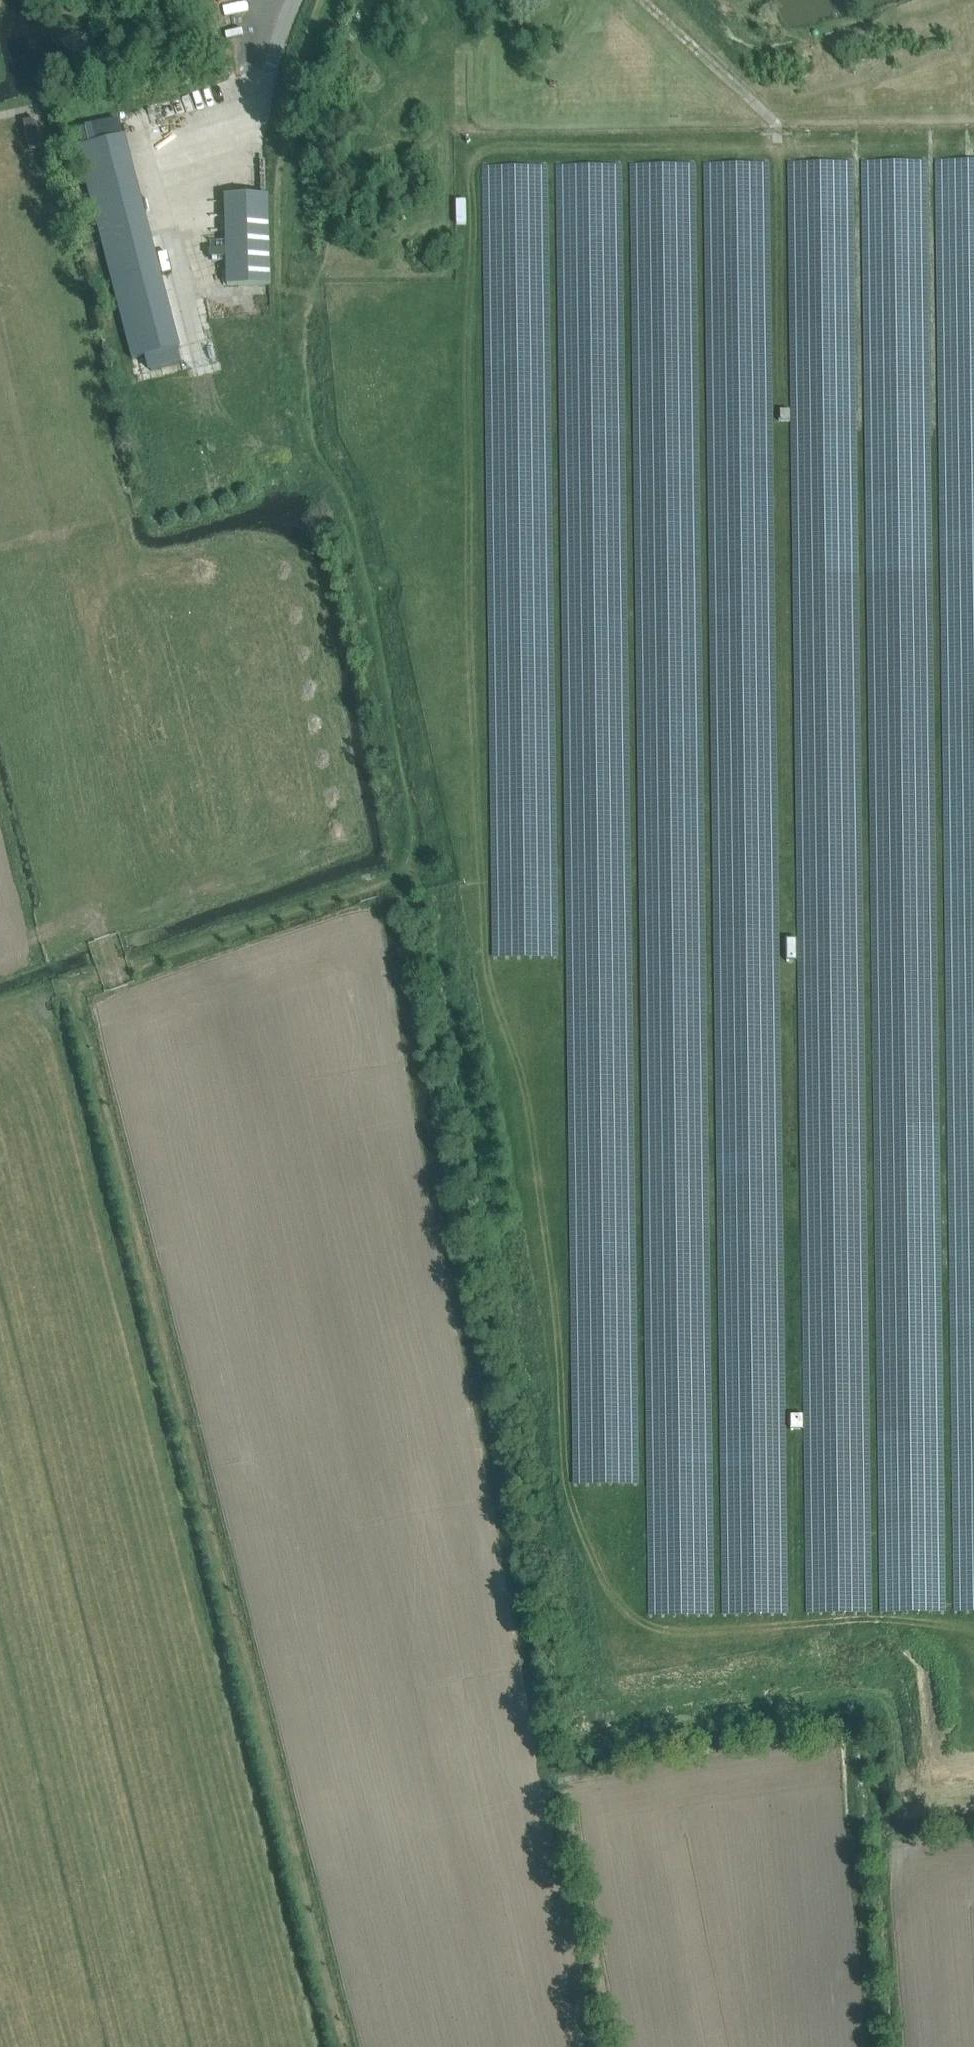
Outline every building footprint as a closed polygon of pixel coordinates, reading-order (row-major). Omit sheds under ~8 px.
[(122,134),(76,148),(95,212),(141,200),(122,134)] [(243,249),(226,249),(227,286),(270,284),(268,195),(242,196),(243,249)] [(141,200),(95,212),(133,359),(178,348),(179,347),(141,200)] [(780,422),(790,421),(790,410),(780,410),(780,422)] [(791,1430),(803,1430),(803,1415),(790,1415),(791,1430)]
